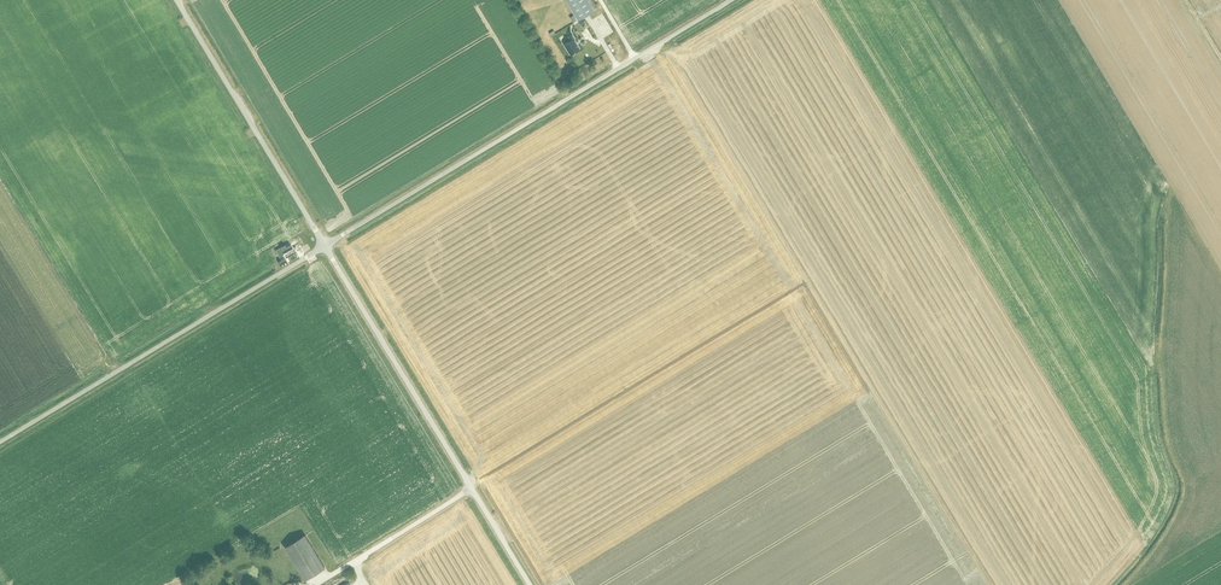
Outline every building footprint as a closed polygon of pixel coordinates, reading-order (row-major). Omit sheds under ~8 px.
[(594,10),(588,0),(566,0),(579,20),(594,10)] [(571,40),(564,44),(570,54),(580,49),(574,39),(575,39),(572,34),(568,36),(571,40)] [(285,254),(294,250),(291,244),(280,250),(281,252),(283,250),(285,254)] [(286,548),(305,579),(324,568),(305,536),(286,548)] [(344,584),(366,584),(360,575),(344,584)]
